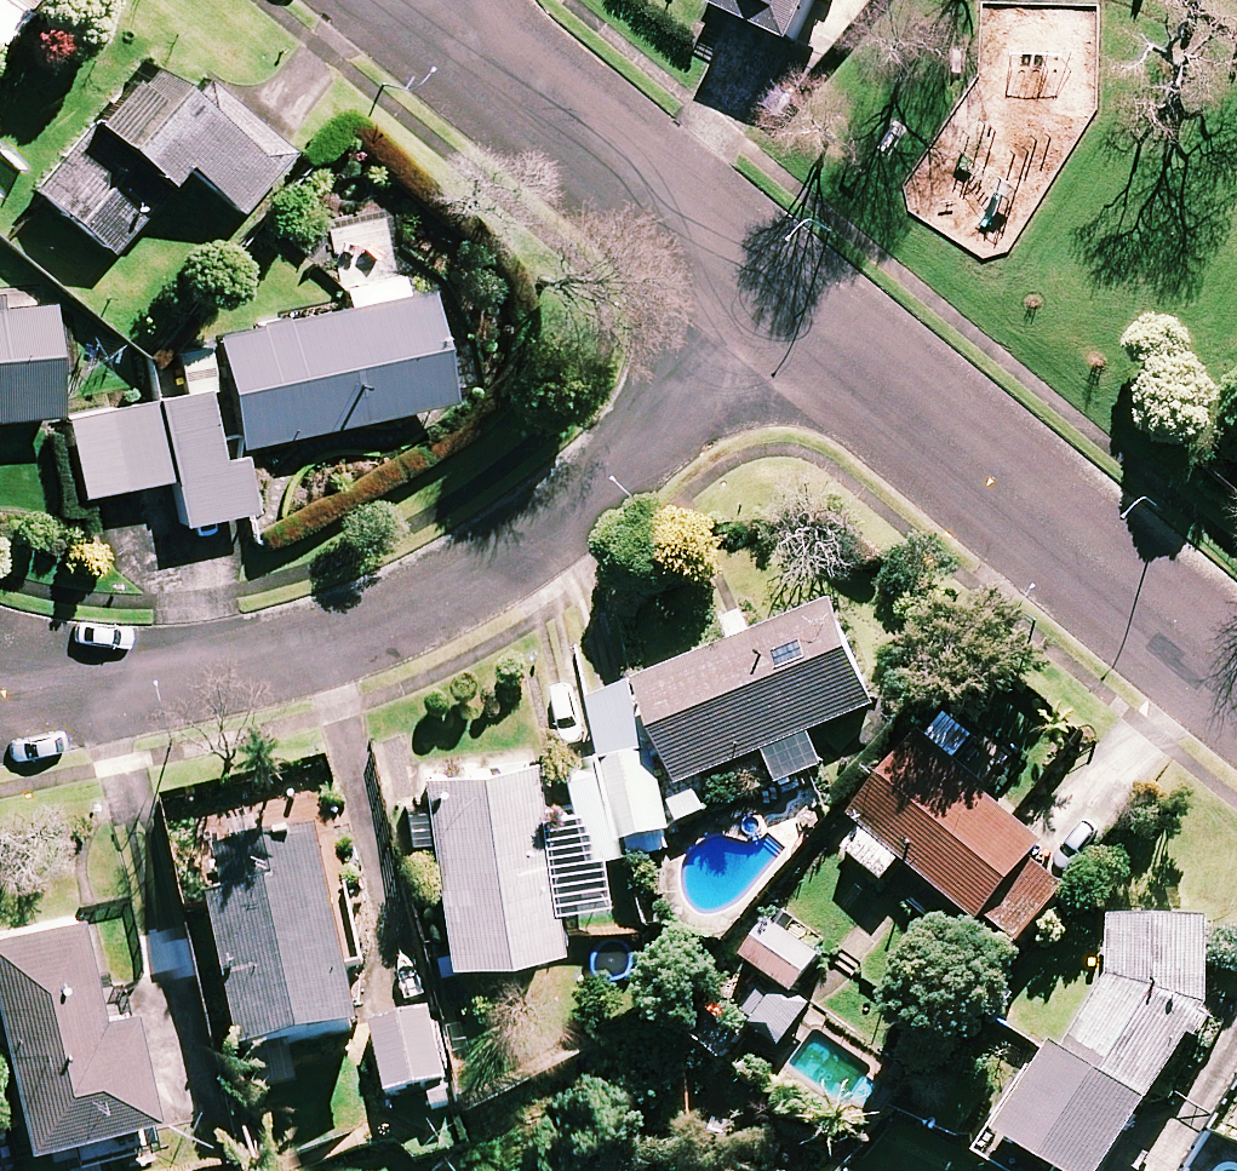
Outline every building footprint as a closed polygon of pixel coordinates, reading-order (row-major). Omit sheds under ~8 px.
[(34,0),(0,0),(0,44),(34,0)] [(706,6),(787,42),(806,0),(709,0),(706,6)] [(231,101),(156,40),(34,187),(111,251),(185,161),(239,206),(293,141),(237,94),(231,101)] [(412,282),(397,213),(331,227),(348,304),(176,340),(187,392),(68,418),(84,493),(173,474),(183,522),(255,507),(241,443),(454,398),(429,278),(412,282)] [(57,410),(50,299),(0,302),(0,414),(57,410)] [(733,641),(632,679),(673,785),(762,751),(773,780),(823,761),(809,727),(869,704),(830,602),(751,632),(744,612),(725,620),(733,641)] [(1065,881),(1031,851),(1039,841),(917,734),(850,810),(872,830),(851,854),(884,883),(905,858),(973,917),(984,905),(1018,934),(1065,881)] [(648,748),(554,764),(569,848),(663,832),(648,748)] [(550,934),(529,755),(421,768),(442,947),(550,934)] [(327,912),(309,831),(207,853),(249,1050),(348,1029),(335,970),(356,965),(344,909),(327,912)] [(87,906),(0,925),(0,982),(37,1147),(162,1119),(133,988),(107,994),(87,906)] [(816,948),(766,914),(737,957),(787,991),(816,948)] [(1106,914),(1102,984),(1062,1046),(1049,1038),(976,1149),(1010,1170),(1053,1170),(1058,1164),(1068,1170),(1098,1170),(1187,1039),(1204,1013),(1209,919),(1106,914)] [(440,1082),(424,1012),(366,1025),(381,1095),(440,1082)]
